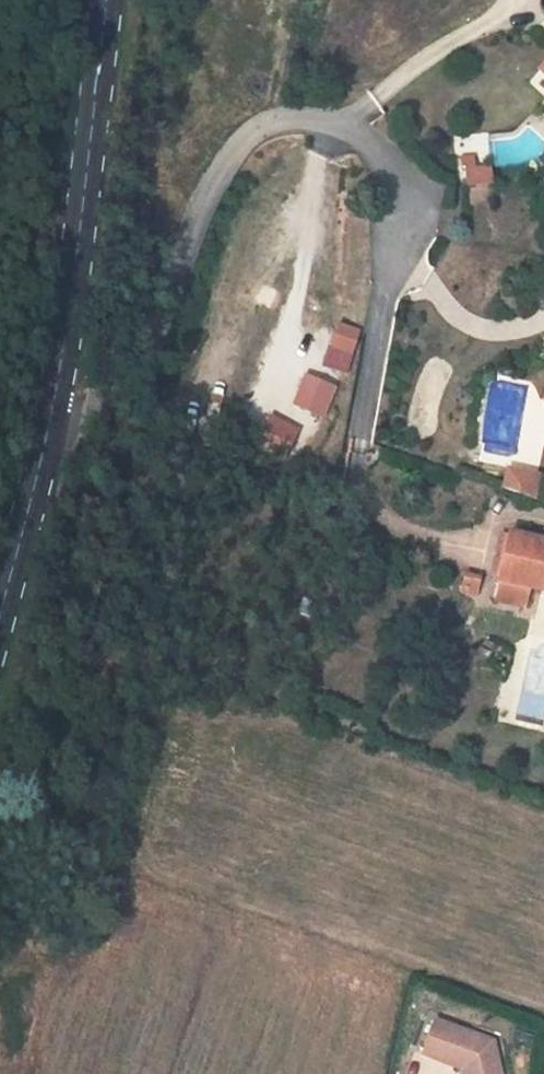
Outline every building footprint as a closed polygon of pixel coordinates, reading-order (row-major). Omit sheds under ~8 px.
[(487,172),(465,175),(467,189),(489,186),(487,172)] [(346,371),(359,333),(338,326),(325,364),(346,371)] [(533,421),(543,424),(543,366),(533,421)] [(334,387),(307,376),(296,403),(323,414),(334,387)] [(299,431),(272,417),(258,443),(285,457),(299,431)] [(519,472),(501,469),(497,488),(515,494),(519,472)] [(531,474),(519,472),(515,494),(526,498),(531,474)] [(503,532),(493,579),(496,579),(524,586),(539,589),(543,598),(543,541),(503,532)] [(496,579),(492,599),(520,605),(524,586),(496,579)] [(56,759),(67,756),(63,734),(51,738),(56,759)] [(494,1038),(437,1017),(424,1050),(464,1065),(466,1073),(502,1073),(494,1038)]
